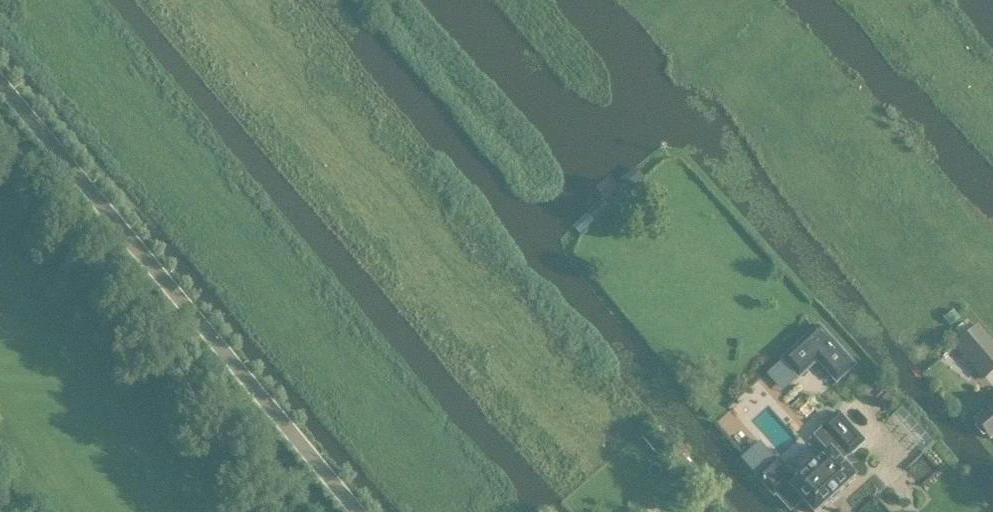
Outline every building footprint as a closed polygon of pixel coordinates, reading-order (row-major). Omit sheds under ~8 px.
[(985,379),(992,372),(992,342),(980,326),(957,346),(985,379)] [(817,361),(837,382),(855,366),(819,327),(793,351),(783,360),(799,377),(817,361)] [(876,463),(854,435),(844,444),(819,412),(806,422),(787,397),(751,426),(787,473),(771,485),(789,508),(792,506),(797,511),(844,511),(864,496),(853,481),(876,463)] [(975,421),(990,440),(992,438),(992,406),(975,421)]
